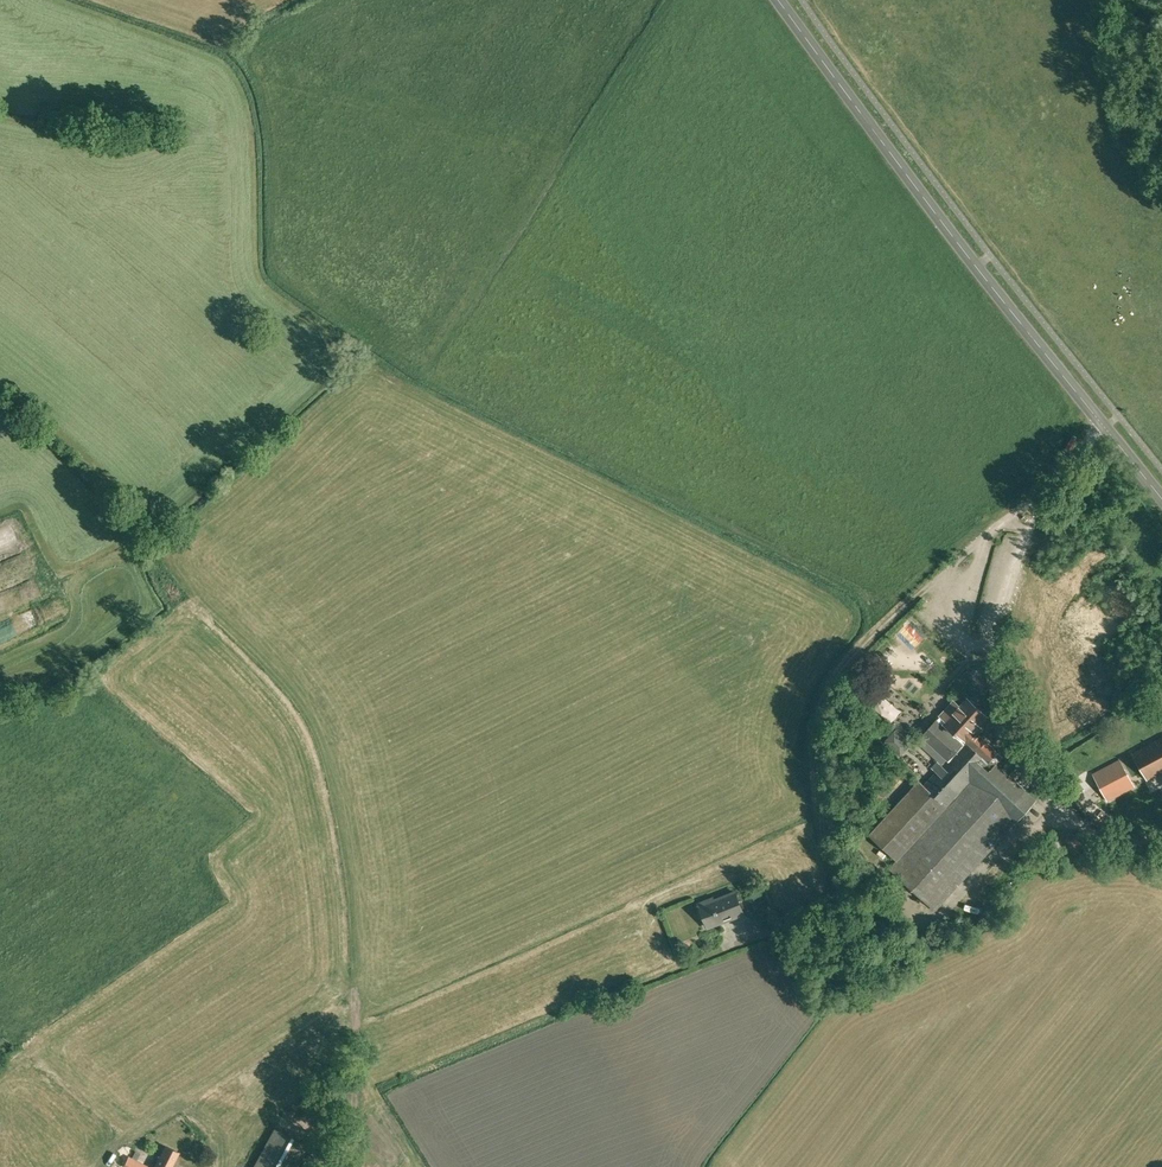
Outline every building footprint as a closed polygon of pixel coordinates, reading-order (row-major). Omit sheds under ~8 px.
[(905,632),(916,647),(931,637),(919,621),(905,632)] [(967,698),(960,706),(954,713),(973,731),(968,737),(970,739),(966,743),(969,746),(968,747),(972,750),(972,751),(975,754),(976,753),(980,757),(976,761),(989,772),(996,764),(990,759),(997,751),(974,731),(987,717),(967,698)] [(960,706),(959,706),(953,701),(921,736),(947,759),(924,785),(918,780),(869,834),(897,860),(889,868),(935,910),(1036,800),(996,764),(989,772),(976,761),(980,757),(976,753),(975,754),(972,751),(972,750),(968,747),(969,746),(966,743),(970,739),(968,737),(973,731),(954,713),(960,706)] [(1132,753),(1146,780),(1161,772),(1161,737),(1132,753)] [(1134,787),(1119,759),(1092,774),(1107,801),(1134,787)] [(1061,839),(1045,842),(1048,859),(1064,856),(1061,839)] [(720,922),(743,913),(735,891),(713,900),(712,898),(699,903),(706,922),(719,917),(720,922)] [(275,1128),(254,1166),(297,1166),(308,1146),(275,1128)] [(179,1152),(166,1145),(154,1166),(171,1166),(179,1152)]
